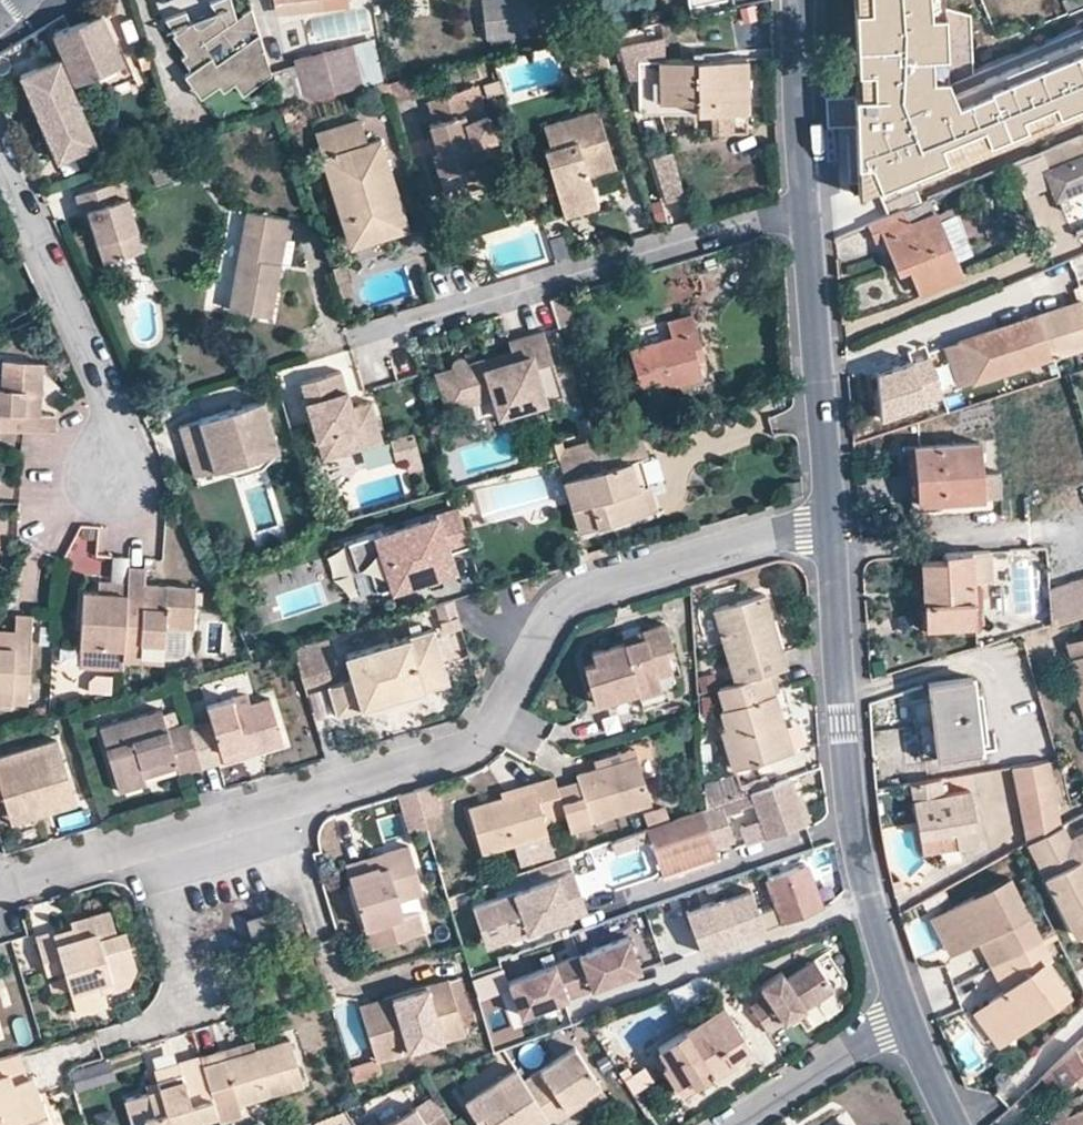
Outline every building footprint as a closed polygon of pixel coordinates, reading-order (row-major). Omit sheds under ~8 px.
[(228,0),(205,0),(210,10),(215,8),(225,20),(234,14),(228,0)] [(272,12),(324,7),(323,0),(270,0),(272,12)] [(497,0),(480,0),(485,38),(501,36),(497,0)] [(501,36),(523,34),(522,25),(519,0),(497,0),(501,36)] [(522,25),(534,24),(532,0),(519,0),(522,25)] [(855,73),(848,73),(849,85),(822,86),(823,114),(850,112),(855,188),(875,180),(884,206),(918,195),(910,168),(947,153),(951,166),(1082,112),(1082,21),(972,69),(948,79),(944,67),(940,2),(940,0),(851,0),(855,73)] [(969,10),(940,2),(944,67),(948,79),(972,69),(969,10)] [(268,70),(248,4),(234,14),(225,20),(215,8),(210,10),(188,18),(174,28),(169,33),(182,52),(178,54),(189,68),(182,73),(198,95),(215,82),(220,87),(232,79),(240,90),(268,70)] [(188,18),(184,7),(161,15),(174,28),(188,18)] [(121,62),(98,12),(52,30),(71,79),(92,72),(121,62)] [(268,70),(279,103),(380,79),(372,40),(291,59),(293,64),(268,70)] [(742,52),(642,53),(642,105),(710,104),(710,126),(732,126),(732,103),(743,103),(742,52)] [(91,142),(56,56),(18,72),(52,157),(91,142)] [(127,76),(121,62),(92,72),(99,86),(127,76)] [(460,90),(468,118),(483,113),(474,86),(460,90)] [(431,155),(445,199),(468,192),(467,188),(464,177),(490,169),(481,140),(490,137),(483,113),(468,118),(460,90),(426,100),(433,122),(427,124),(436,154),(431,155)] [(544,152),(560,203),(592,193),(587,176),(584,167),(610,160),(595,110),(543,126),(550,150),(544,152)] [(315,132),(349,247),(395,233),(381,190),(389,187),(375,138),(363,141),(357,120),(315,132)] [(669,143),(650,148),(661,193),(680,188),(669,143)] [(1070,158),(1080,182),(1082,181),(1082,153),(1070,158)] [(149,165),(156,183),(185,172),(178,155),(149,165)] [(1080,182),(1070,158),(1045,169),(1055,192),(1080,182)] [(610,160),(584,167),(587,176),(612,168),(610,160)] [(490,169),(464,177),(467,188),(493,180),(497,192),(507,189),(500,166),(490,169)] [(142,248),(120,177),(75,190),(80,209),(86,207),(103,260),(142,248)] [(381,190),(395,233),(402,231),(389,187),(381,190)] [(592,193),(560,203),(563,216),(596,206),(592,193)] [(650,194),(649,218),(669,219),(670,195),(650,194)] [(960,273),(927,194),(864,221),(871,238),(880,234),(891,260),(902,255),(917,291),(960,273)] [(246,209),(228,307),(268,314),(278,260),(273,259),(277,235),(286,237),(290,217),(246,209)] [(277,235),(273,259),(278,260),(287,262),(291,238),(286,237),(277,235)] [(349,292),(340,263),(330,265),(340,294),(349,292)] [(573,311),(568,293),(549,298),(555,317),(573,311)] [(957,381),(1082,339),(1082,311),(1079,298),(944,343),(957,381)] [(629,349),(641,391),(679,379),(699,373),(692,353),(700,351),(689,315),(665,322),(670,336),(629,349)] [(567,409),(542,330),(507,341),(510,350),(513,359),(485,368),(482,359),(466,363),(464,359),(463,357),(462,356),(460,356),(459,355),(457,355),(455,355),(454,356),(453,357),(452,358),(451,360),(450,361),(450,363),(452,368),(435,373),(447,409),(470,401),(475,418),(497,411),(498,414),(542,400),(547,416),(567,409)] [(941,393),(927,351),(910,356),(908,349),(889,355),(891,361),(873,366),(877,415),(941,393)] [(510,350),(482,359),(485,368),(513,359),(510,350)] [(891,361),(889,355),(873,361),(873,366),(891,361)] [(21,427),(50,429),(51,412),(35,412),(40,360),(2,358),(0,381),(0,425),(21,427)] [(345,403),(341,389),(345,387),(339,366),(299,378),(322,456),(382,438),(370,396),(349,402),(345,403)] [(699,373),(679,379),(681,387),(701,381),(699,373)] [(349,402),(345,387),(341,389),(345,403),(349,402)] [(275,442),(259,391),(196,411),(204,437),(184,443),(192,468),(212,462),(219,448),(261,435),(275,442)] [(204,437),(196,411),(176,418),(184,443),(204,437)] [(422,463),(411,429),(389,436),(395,456),(404,453),(408,468),(422,463)] [(979,466),(977,429),(912,433),(915,496),(1001,491),(999,465),(979,466)] [(643,455),(637,433),(557,456),(573,508),(566,510),(568,520),(577,518),(580,529),(641,511),(635,487),(642,485),(635,458),(643,455)] [(275,442),(261,435),(219,448),(212,462),(226,469),(268,456),(275,442)] [(635,487),(641,511),(656,507),(648,483),(642,485),(635,487)] [(450,547),(472,541),(460,505),(385,529),(384,525),(350,536),(360,565),(371,561),(379,585),(400,578),(402,585),(421,579),(419,572),(437,566),(455,560),(450,547)] [(920,559),(924,622),(973,619),(968,548),(942,549),(942,557),(920,559)] [(121,644),(120,655),(161,659),(163,623),(191,624),(192,585),(143,583),(144,566),(125,565),(124,581),(121,644)] [(1046,581),(1054,619),(1082,610),(1082,570),(1046,581)] [(107,591),(107,580),(95,579),(94,590),(107,591)] [(121,644),(124,581),(107,580),(107,591),(94,590),(81,590),(79,642),(80,642),(121,644)] [(711,608),(734,680),(764,671),(783,665),(779,650),(769,653),(759,621),(769,618),(762,594),(711,608)] [(456,615),(451,598),(433,602),(438,620),(456,615)] [(29,615),(15,614),(13,629),(0,628),(0,698),(9,698),(24,699),(29,615)] [(769,618),(759,621),(769,653),(779,650),(782,648),(773,616),(769,618)] [(445,675),(429,621),(406,628),(405,622),(340,641),(349,672),(325,679),(333,707),(358,700),(354,688),(417,669),(421,682),(445,675)] [(582,667),(592,701),(636,689),(637,693),(658,687),(654,672),(670,668),(664,648),(668,647),(661,623),(641,629),(643,636),(623,642),(590,652),(594,664),(582,667)] [(623,642),(643,636),(641,629),(621,635),(623,642)] [(334,664),(325,634),(290,645),(302,683),(324,676),(334,664)] [(1068,659),(1082,654),(1082,638),(1063,644),(1068,659)] [(121,644),(80,642),(79,665),(120,667),(120,655),(121,644)] [(1068,659),(1076,688),(1082,710),(1082,654),(1068,659)] [(417,669),(354,688),(358,700),(421,682),(417,669)] [(719,729),(731,768),(789,749),(782,727),(773,730),(762,695),(770,693),(764,671),(734,680),(717,685),(724,708),(718,709),(724,727),(719,729)] [(970,676),(927,681),(929,696),(912,698),(919,756),(995,747),(993,731),(985,732),(977,733),(972,693),(970,676)] [(1082,722),(1082,710),(1076,688),(1069,691),(1079,723),(1082,722)] [(186,725),(198,767),(219,761),(222,761),(218,746),(247,738),(252,752),(281,743),(268,695),(247,701),(244,691),(204,702),(209,718),(186,725)] [(985,732),(980,692),(972,693),(977,733),(985,732)] [(762,695),(773,730),(782,727),(770,693),(762,695)] [(0,698),(0,706),(8,707),(9,698),(0,698)] [(186,725),(184,719),(163,724),(158,707),(96,726),(116,791),(145,783),(143,776),(139,762),(172,752),(176,767),(178,773),(183,772),(198,767),(186,725)] [(218,746),(222,761),(252,752),(247,738),(218,746)] [(56,739),(0,755),(0,794),(2,793),(7,808),(71,790),(56,739)] [(594,768),(636,756),(633,746),(591,759),(594,768)] [(172,752),(139,762),(143,776),(176,767),(172,752)] [(562,808),(567,825),(648,802),(636,756),(594,768),(576,774),(578,780),(555,786),(562,808)] [(1008,768),(1021,840),(1028,837),(1057,820),(1050,764),(1008,768)] [(719,800),(741,792),(736,773),(716,780),(716,782),(719,800)] [(910,780),(919,833),(955,828),(958,845),(975,842),(966,786),(942,790),(939,775),(910,780)] [(468,806),(480,850),(511,841),(545,831),(541,814),(562,808),(555,786),(552,776),(531,782),(533,788),(501,797),(468,806)] [(753,803),(763,835),(803,821),(788,776),(748,790),(753,803)] [(501,797),(533,788),(531,782),(500,791),(501,797)] [(719,800),(716,782),(701,783),(703,806),(719,800)] [(424,814),(416,788),(399,793),(411,830),(427,825),(424,814)] [(71,790),(7,808),(10,822),(74,803),(71,790)] [(703,806),(699,807),(704,819),(753,803),(748,790),(741,792),(719,800),(703,806)] [(651,839),(659,861),(712,843),(704,819),(699,807),(646,825),(651,839)] [(1028,837),(1076,927),(1082,923),(1082,827),(1069,834),(1061,819),(1028,837)] [(646,825),(627,832),(632,845),(651,839),(646,825)] [(922,851),(958,845),(955,828),(919,833),(922,851)] [(553,858),(545,831),(511,841),(519,870),(553,858)] [(348,874),(370,944),(421,929),(415,909),(399,914),(394,897),(421,888),(408,846),(381,854),(384,864),(348,874)] [(348,874),(384,864),(381,854),(346,865),(348,874)] [(763,881),(731,893),(744,932),(787,916),(817,905),(816,900),(808,877),(802,863),(761,877),(763,881)] [(572,869),(557,874),(565,899),(581,894),(572,869)] [(1037,932),(1006,872),(945,905),(963,941),(976,935),(993,925),(1007,952),(1039,936),(1037,932)] [(826,896),(818,873),(808,877),(816,900),(826,896)] [(565,899),(557,874),(472,904),(485,943),(507,935),(504,925),(545,911),(548,921),(586,908),(581,894),(565,899)] [(898,886),(904,898),(917,891),(911,879),(898,886)] [(731,893),(681,911),(696,951),(744,932),(731,893)] [(963,941),(945,905),(931,913),(949,948),(963,941)] [(134,966),(124,929),(115,930),(109,909),(88,915),(90,923),(71,929),(51,934),(50,929),(34,935),(45,971),(62,966),(65,977),(48,981),(51,994),(98,981),(101,989),(128,981),(134,966)] [(246,915),(252,938),(269,933),(263,910),(246,915)] [(71,929),(90,923),(88,915),(69,920),(71,929)] [(1053,928),(1051,923),(1037,932),(1039,936),(1045,933),(1053,928)] [(1007,952),(993,925),(976,935),(990,961),(1007,952)] [(1057,952),(1045,933),(1039,936),(1007,952),(1019,974),(1002,985),(992,991),(1014,1025),(1073,989),(1052,956),(1057,952)] [(505,979),(518,1013),(589,986),(638,968),(625,934),(576,952),(505,979)] [(1019,974),(1007,952),(990,961),(1002,985),(1019,974)] [(766,1030),(832,987),(813,958),(784,976),(780,969),(758,983),(764,993),(749,1003),(766,1030)] [(362,1017),(375,1057),(462,1030),(446,980),(377,1002),(379,1012),(362,1017)] [(1014,1025),(992,991),(979,999),(1000,1033),(1014,1025)] [(362,1017),(379,1012),(377,1002),(359,1007),(362,1017)] [(653,1048),(680,1089),(710,1069),(733,1054),(746,1045),(719,1003),(653,1048)] [(219,1049),(198,1056),(214,1112),(215,1118),(237,1112),(234,1101),(302,1081),(289,1038),(253,1049),(222,1058),(219,1049)] [(222,1058),(253,1049),(250,1040),(219,1049),(222,1058)] [(520,1076),(546,1117),(549,1123),(565,1112),(561,1105),(596,1082),(571,1044),(520,1076)] [(733,1054),(710,1069),(715,1077),(738,1061),(733,1054)] [(74,1086),(113,1075),(108,1055),(68,1066),(74,1086)] [(198,1056),(174,1062),(177,1071),(154,1079),(158,1089),(146,1092),(124,1099),(130,1120),(145,1116),(148,1124),(196,1124),(193,1118),(214,1112),(198,1056)] [(154,1079),(177,1071),(174,1062),(152,1069),(154,1079)] [(479,1124),(533,1124),(546,1117),(520,1076),(513,1065),(462,1099),(479,1124)] [(46,1097),(39,1098),(29,1075),(10,1083),(8,1078),(0,1081),(0,1124),(57,1124),(46,1097)] [(158,1089),(154,1079),(143,1082),(146,1092),(158,1089)] [(596,1082),(561,1105),(565,1112),(581,1101),(584,1106),(603,1094),(596,1082)] [(429,1091),(410,1104),(420,1120),(439,1107),(429,1091)] [(1080,1101),(1075,1092),(1043,1109),(1048,1119),(1051,1124),(1082,1124),(1082,1100),(1080,1101)] [(439,1107),(420,1120),(410,1104),(378,1124),(451,1124),(439,1107)]
